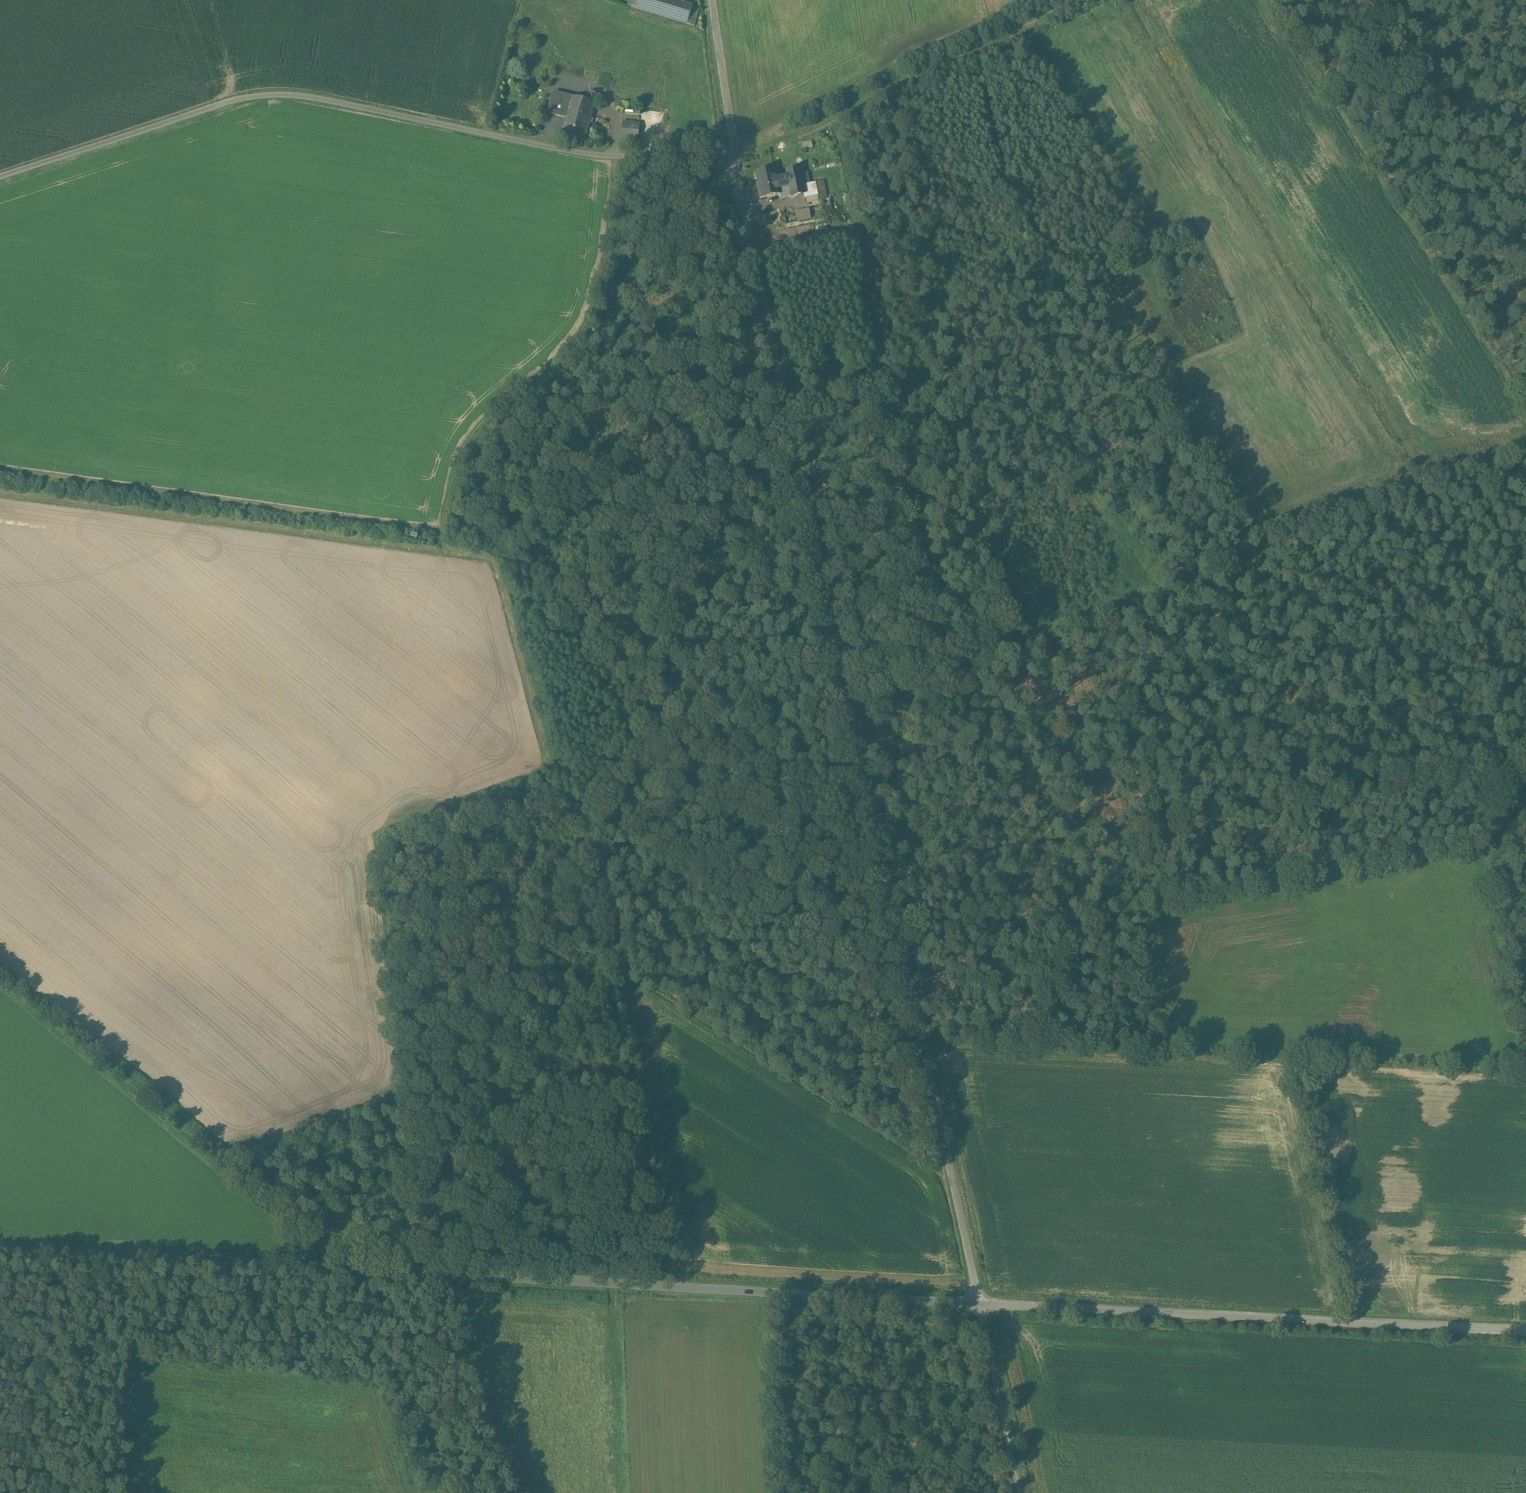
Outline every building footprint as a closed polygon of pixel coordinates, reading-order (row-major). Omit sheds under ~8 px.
[(673,0),(638,0),(635,8),(694,26),(700,8),(673,0)] [(566,117),(589,123),(597,94),(589,92),(587,101),(554,92),(549,112),(566,117)] [(640,117),(622,115),(619,139),(637,141),(640,117)] [(566,117),(561,134),(585,140),(589,123),(566,117)] [(774,168),(757,172),(760,187),(758,188),(760,197),(791,191),(788,176),(776,179),(774,168)] [(791,191),(792,196),(811,192),(807,173),(800,174),(799,168),(787,171),(788,176),(791,191)] [(809,210),(796,212),(797,221),(811,219),(809,210)]
